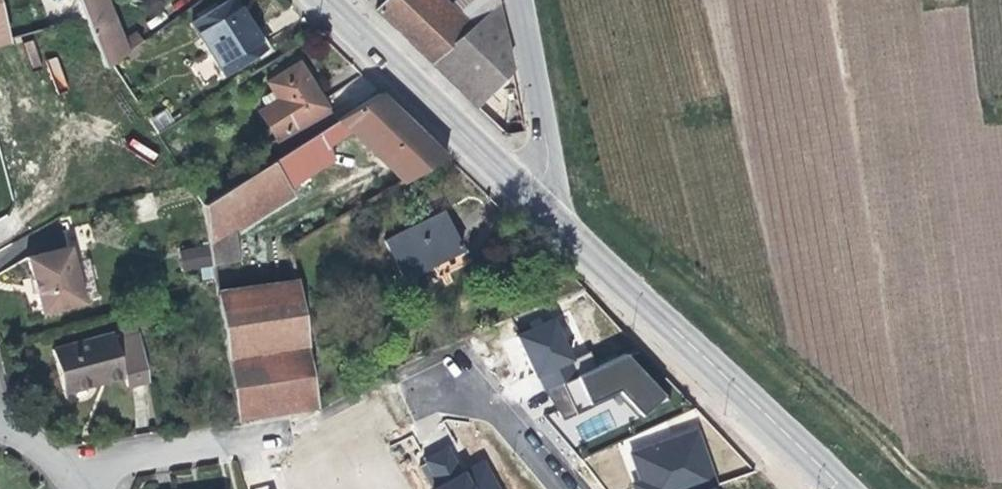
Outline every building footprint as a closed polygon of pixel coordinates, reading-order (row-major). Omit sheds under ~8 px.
[(112,66),(127,55),(120,37),(104,0),(80,0),(77,1),(86,22),(106,70),(112,66)] [(231,0),(229,0),(190,24),(223,76),(263,51),(247,25),(231,0)] [(440,11),(428,0),(383,0),(374,9),(429,61),(463,32),(440,11)] [(498,0),(453,0),(440,11),(463,32),(498,2),(498,0)] [(511,67),(498,2),(463,32),(429,61),(474,103),(511,67)] [(127,55),(140,45),(134,31),(120,37),(127,55)] [(317,133),(333,122),(318,97),(298,66),(267,85),(278,102),(261,113),(277,141),(295,130),(297,135),(282,144),(287,152),(317,133)] [(421,172),(446,158),(416,129),(380,94),(333,122),(317,133),(325,145),(349,130),(402,183),(410,179),(421,172)] [(325,145),(317,133),(287,152),(268,163),(282,185),(329,153),(325,145)] [(202,205),(227,358),(306,348),(295,283),(230,292),(226,263),(242,261),(236,224),(277,198),(272,191),(282,185),(268,163),(202,205)] [(424,178),(421,172),(410,179),(412,184),(424,178)] [(272,191),(277,198),(286,191),(282,185),(272,191)] [(454,235),(442,213),(384,243),(404,282),(464,252),(454,235)] [(37,316),(80,305),(65,249),(23,261),(31,292),(37,316)] [(199,267),(196,249),(180,251),(183,270),(199,267)] [(559,315),(518,334),(546,394),(579,378),(572,363),(580,360),(559,315)] [(119,380),(107,337),(48,353),(54,375),(60,397),(119,380)] [(237,417),(315,404),(306,348),(227,358),(237,417)] [(630,355),(579,378),(546,394),(564,420),(623,390),(646,415),(668,398),(630,355)] [(715,487),(720,485),(701,429),(631,452),(641,481),(633,484),(635,488),(709,488),(715,487)] [(423,461),(437,485),(431,488),(432,488),(500,488),(485,461),(464,472),(450,446),(423,461)]
